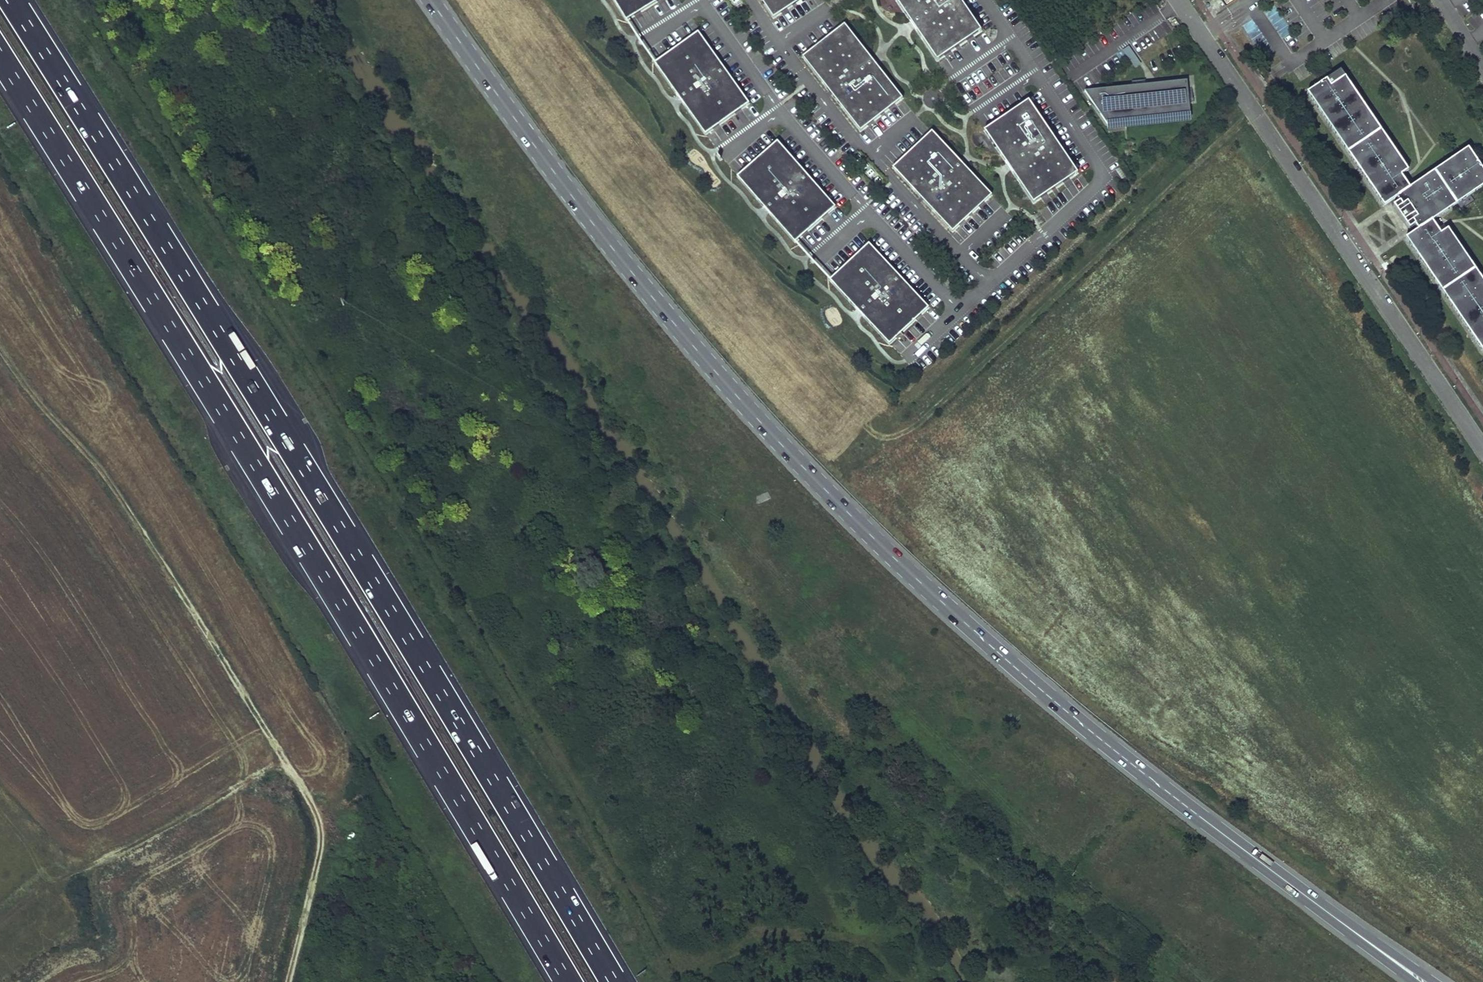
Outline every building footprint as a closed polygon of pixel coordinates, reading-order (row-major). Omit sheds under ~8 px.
[(626,20),(660,0),(614,0),(626,20)] [(773,18),(801,0),(761,0),(773,18)] [(961,0),(897,0),(914,26),(937,60),(982,31),(961,0)] [(875,61),(845,23),(803,56),(861,131),(903,98),(875,61)] [(749,103),(698,31),(656,62),(680,98),(705,135),(749,103)] [(1121,51),(1133,67),(1141,61),(1129,45),(1121,51)] [(1408,170),(1341,70),(1308,92),(1385,206),(1397,197),(1419,229),(1407,237),(1482,351),(1482,280),(1448,228),(1441,233),(1432,220),(1439,215),(1482,186),(1482,169),(1469,148),(1417,183),(1411,187),(1403,174),(1408,170)] [(1190,117),(1187,81),(1159,84),(1084,91),(1107,125),(1190,117)] [(1078,173),(1029,100),(984,130),(1009,167),(1033,203),(1078,173)] [(963,163),(932,131),(892,167),(952,232),(992,195),(963,163)] [(835,207),(777,141),(737,176),(766,209),(795,242),(835,207)] [(1417,183),(1408,170),(1403,174),(1411,187),(1417,183)] [(1448,228),(1439,215),(1432,220),(1441,233),(1448,228)] [(929,304),(868,240),(831,276),(862,310),(890,340),(929,304)]
